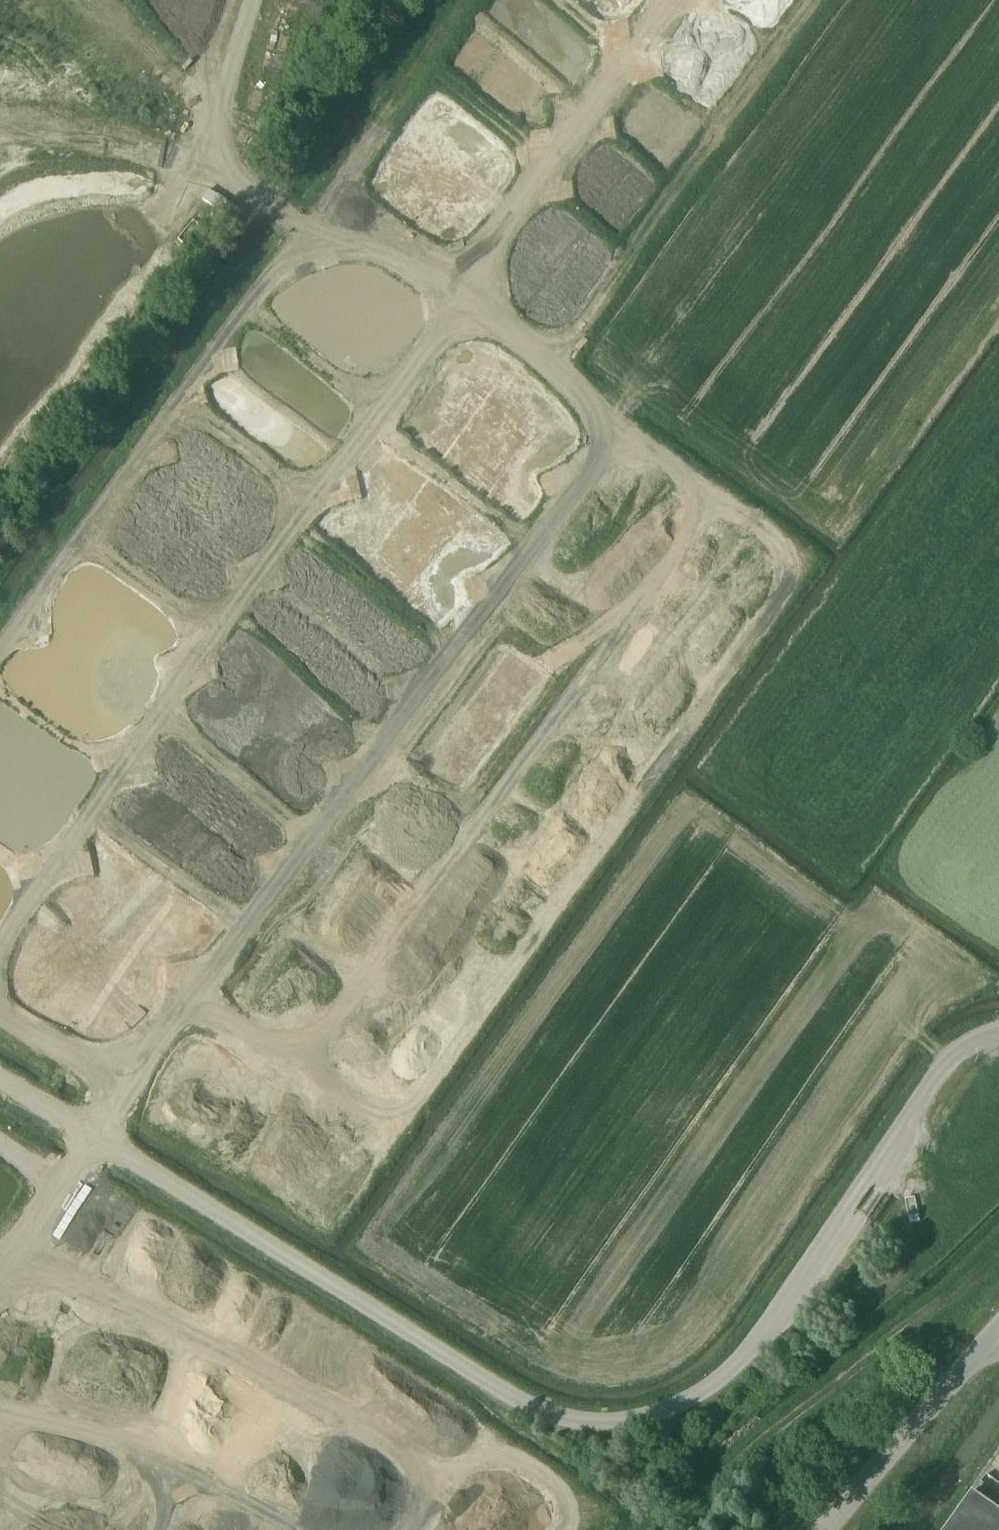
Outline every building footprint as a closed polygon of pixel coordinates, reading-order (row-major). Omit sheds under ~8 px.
[(971,1492),(943,1529),(998,1529),(998,1512),(971,1492)]
